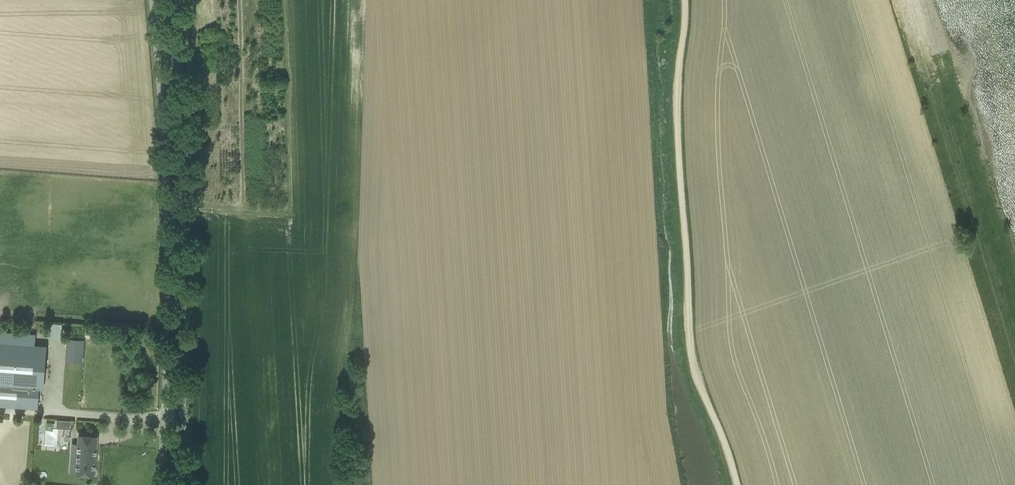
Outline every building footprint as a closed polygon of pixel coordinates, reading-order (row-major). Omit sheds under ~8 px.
[(82,341),(69,340),(68,353),(81,354),(82,341)] [(0,341),(0,405),(38,408),(39,388),(43,388),(47,345),(36,344),(0,341)] [(75,442),(74,454),(72,454),(71,463),(77,463),(76,472),(94,473),(97,435),(79,434),(79,443),(75,442)]
